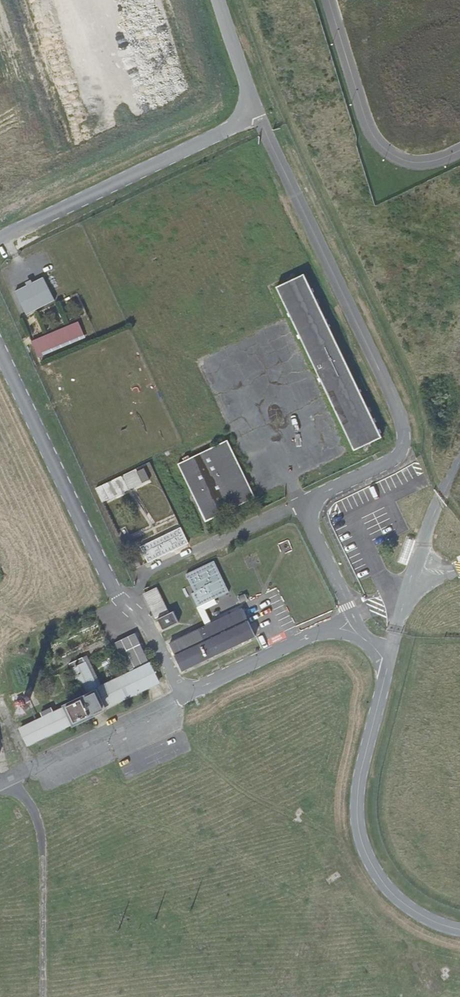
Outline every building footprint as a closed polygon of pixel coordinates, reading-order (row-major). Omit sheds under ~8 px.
[(276,288),(357,451),(386,435),(304,275),(276,288)] [(221,440),(170,466),(200,525),(251,499),(221,440)] [(115,484),(91,495),(97,508),(121,497),(115,484)] [(143,551),(150,564),(170,555),(164,541),(143,551)] [(134,555),(122,560),(129,574),(141,568),(134,555)] [(192,592),(198,605),(228,592),(214,561),(187,573),(194,591),(192,592)] [(157,580),(138,590),(151,617),(170,608),(157,580)] [(243,607),(169,642),(183,671),(257,636),(243,607)] [(173,611),(158,619),(163,630),(179,622),(173,611)] [(24,722),(33,744),(159,686),(149,663),(101,685),(87,656),(107,647),(97,625),(48,647),(58,670),(71,664),(84,694),(24,722)]
